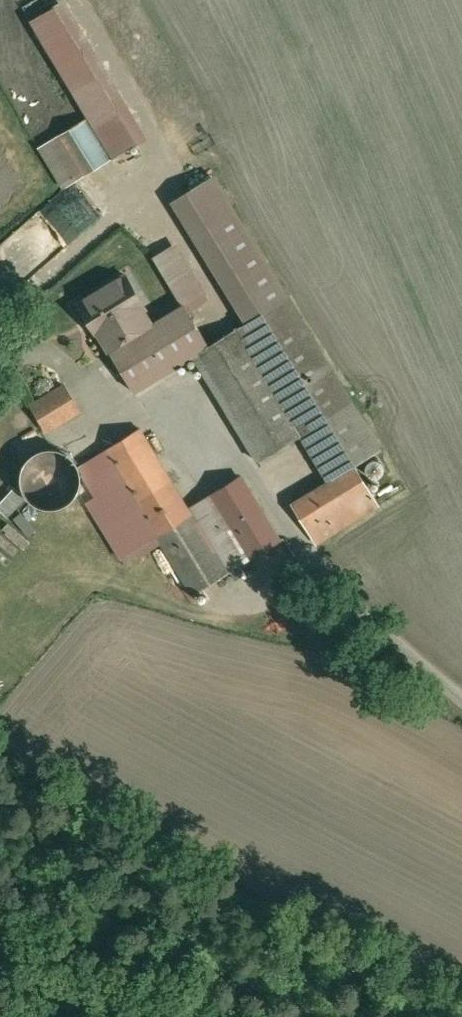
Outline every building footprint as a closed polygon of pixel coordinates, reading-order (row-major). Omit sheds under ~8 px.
[(120,113),(56,7),(30,21),(88,118),(94,129),(118,114),(120,113)] [(88,118),(38,148),(64,189),(81,178),(127,150),(119,136),(128,131),(118,114),(94,129),(88,118)] [(243,325),(288,298),(217,181),(172,208),(243,325)] [(25,235),(47,261),(99,217),(77,191),(25,235)] [(209,300),(180,252),(155,258),(185,305),(189,312),(209,300)] [(126,275),(79,304),(99,338),(101,337),(110,351),(153,324),(145,311),(147,310),(126,275)] [(381,451),(288,298),(243,325),(236,329),(302,435),(330,482),(356,467),(381,451)] [(153,324),(110,351),(135,392),(194,356),(210,346),(189,312),(185,305),(153,324)] [(236,329),(210,346),(194,356),(259,462),(302,435),(236,329)] [(66,386),(32,407),(46,431),(81,410),(66,386)] [(140,428),(106,450),(158,536),(192,515),(188,508),(140,428)] [(51,449),(46,449),(42,450),(38,452),(35,453),(31,456),(29,460),(26,463),(25,467),(23,470),(23,474),(22,479),(23,483),(23,486),(25,490),(27,495),(30,499),(33,501),(35,503),(38,504),(42,506),(48,508),(54,508),(59,507),(63,506),(67,504),(69,503),(71,501),(74,498),(77,494),(79,491),(80,487),(81,483),(81,478),(81,472),(79,468),(78,465),(76,461),(72,457),(69,454),(65,452),(61,450),(58,449),(55,449),(51,449)] [(158,536),(106,450),(88,461),(93,468),(106,490),(141,547),(158,536)] [(88,461),(80,466),(85,473),(93,468),(88,461)] [(330,482),(294,505),(317,542),(379,504),(356,467),(330,482)] [(385,473),(384,472),(383,472),(380,471),(379,471),(376,471),(374,472),(373,473),(372,475),(371,477),(370,480),(371,482),(371,483),(372,484),(372,486),(374,487),(376,488),(379,489),(382,488),(384,488),(386,486),(387,484),(388,482),(388,479),(388,478),(388,477),(387,475),(385,473)] [(280,541),(240,476),(188,508),(192,515),(193,514),(229,573),(280,541)] [(7,517),(25,497),(14,487),(0,502),(0,511),(7,517)] [(141,547),(106,490),(88,502),(123,559),(141,547)] [(192,515),(158,536),(194,594),(229,573),(193,514),(192,515)]
